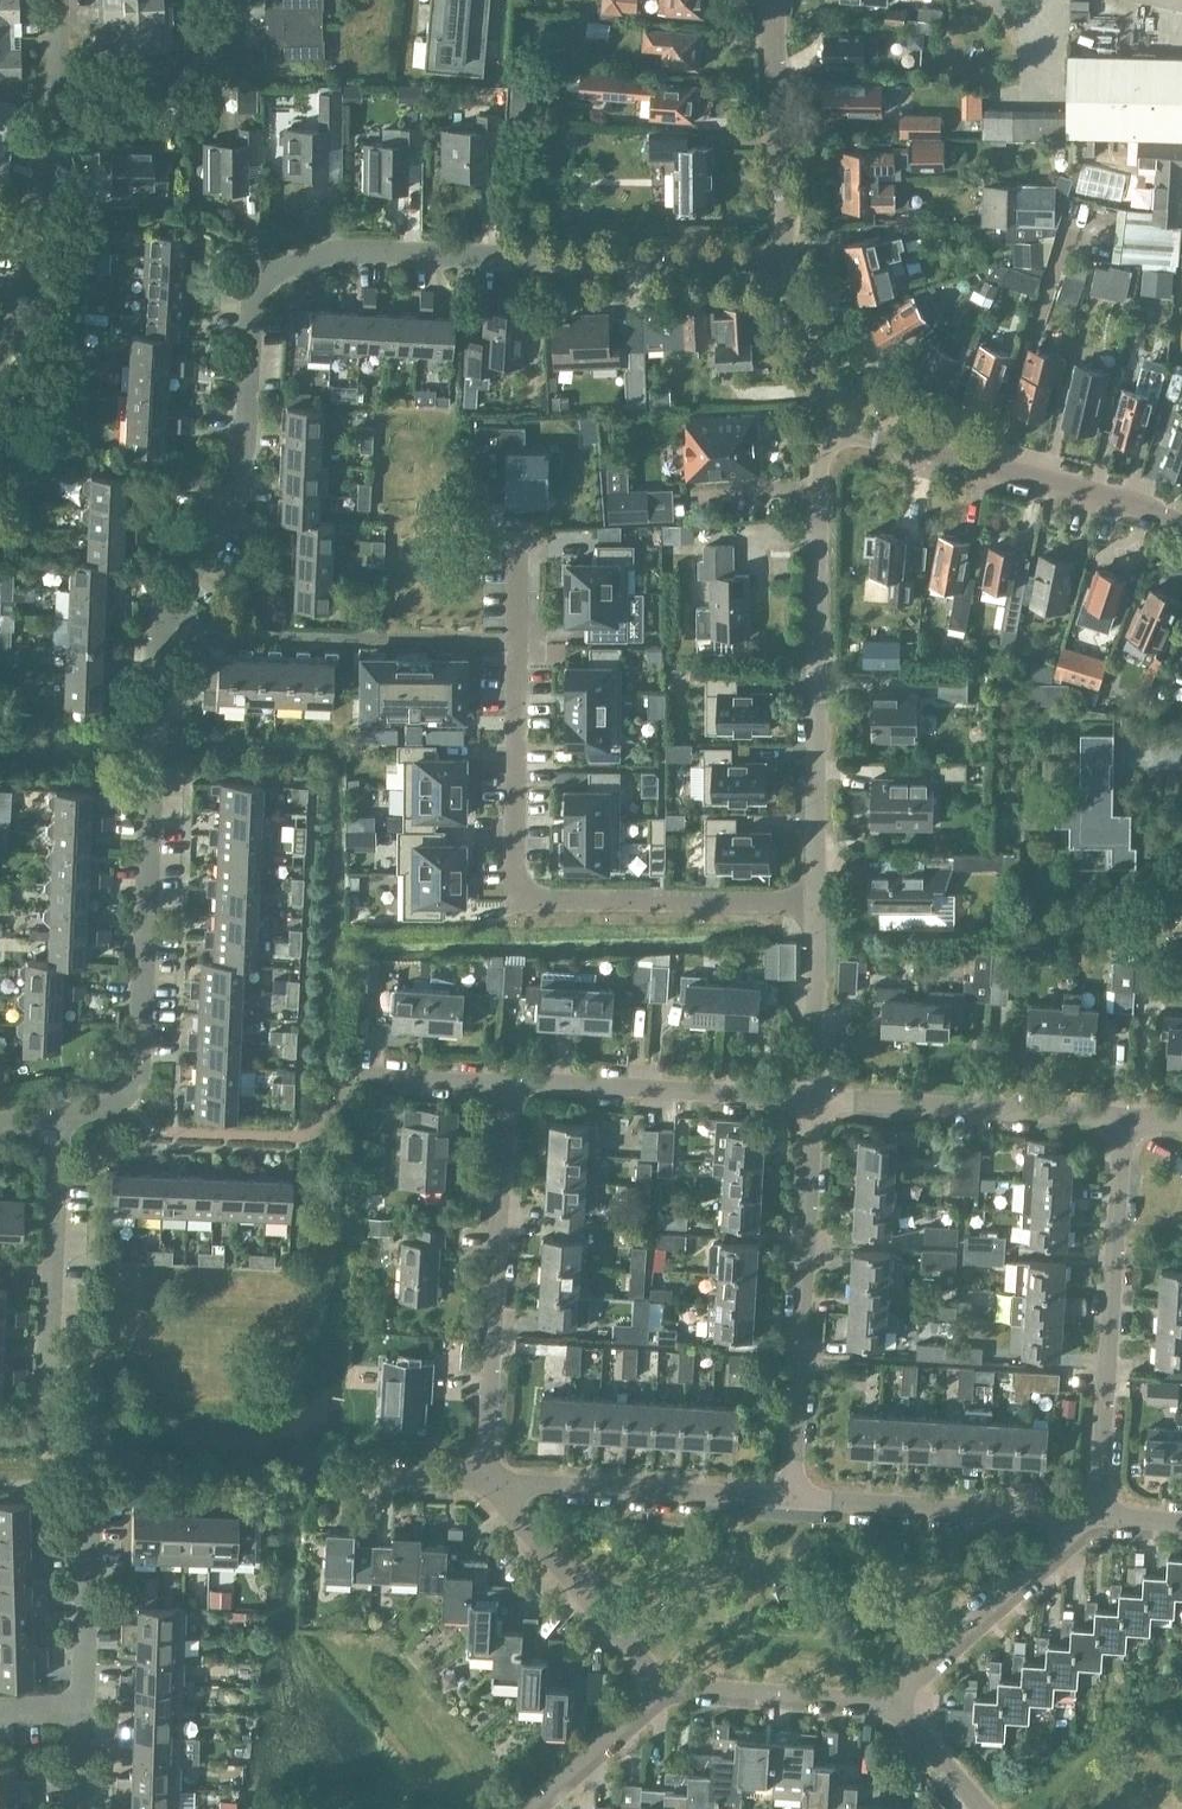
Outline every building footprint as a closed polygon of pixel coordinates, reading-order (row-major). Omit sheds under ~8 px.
[(20,35),(19,0),(0,0),(0,35),(20,35)] [(93,8),(170,4),(170,0),(93,0),(93,8)] [(265,25),(317,24),(317,9),(324,9),(323,0),(265,0),(265,25)] [(429,4),(488,9),(489,0),(430,0),(429,4)] [(610,13),(624,14),(624,10),(637,11),(638,0),(603,0),(602,12),(610,13)] [(660,13),(703,16),(704,0),(661,0),(660,13)] [(170,4),(93,8),(96,52),(173,48),(170,4)] [(488,9),(429,4),(426,37),(485,42),(486,41),(481,41),(483,25),(487,25),(488,9)] [(588,22),(586,38),(608,41),(610,25),(588,22)] [(317,24),(265,25),(266,60),(325,59),(324,38),(317,39),(317,24)] [(662,52),(661,66),(699,69),(702,33),(645,29),(643,50),(662,52)] [(865,69),(866,52),(879,51),(878,37),(866,38),(866,33),(827,33),(826,63),(847,63),(847,69),(865,69)] [(910,38),(910,44),(914,48),(920,48),(924,44),(924,38),(920,34),(914,34),(910,38)] [(0,35),(0,80),(21,79),(20,35),(0,35)] [(485,42),(426,37),(423,71),(482,76),(484,59),(480,58),(481,42),(485,43),(485,42)] [(1102,139),(1139,140),(1181,141),(1181,58),(1069,55),(1067,138),(1102,139)] [(213,70),(213,56),(190,57),(190,70),(213,70)] [(652,97),(651,99),(650,116),(696,119),(697,99),(702,99),(702,89),(698,89),(699,83),(657,80),(657,74),(582,69),(580,95),(637,99),(637,96),(652,97)] [(511,71),(510,93),(508,116),(531,118),(534,72),(511,71)] [(181,79),(168,89),(177,100),(189,91),(181,79)] [(883,97),(883,84),(826,84),(826,114),(867,114),(880,114),(881,97),(883,97)] [(361,102),(361,87),(343,87),(343,102),(361,102)] [(506,111),(506,105),(506,88),(498,88),(469,89),(469,107),(479,107),(478,114),(477,114),(476,130),(443,129),(443,177),(483,177),(483,148),(500,149),(500,114),(500,111),(506,111)] [(257,111),(256,89),(241,90),(242,112),(257,111)] [(317,92),(316,129),(286,128),(286,176),(325,176),(325,148),(340,148),(340,115),(341,92),(317,92)] [(11,148),(15,104),(0,103),(0,147),(11,148)] [(984,108),(984,139),(993,139),(1008,139),(1065,139),(1065,108),(984,108)] [(901,114),(901,138),(942,138),(942,115),(901,114)] [(399,144),(365,143),(365,190),(405,191),(405,162),(422,162),(423,128),(399,129),(399,144)] [(260,160),(260,129),(240,129),(240,144),(206,144),(206,190),(245,190),(245,159),(260,160)] [(688,147),(688,131),(653,130),(653,159),(677,159),(677,206),(692,206),(692,208),(698,208),(698,206),(712,206),(712,147),(688,147)] [(530,135),(529,149),(547,150),(548,136),(530,135)] [(1181,212),(1181,211),(1181,141),(1139,140),(1137,163),(1157,165),(1154,209),(1181,212)] [(945,145),(913,145),(913,150),(913,156),(913,169),(946,169),(945,145)] [(1080,156),(1096,156),(1095,145),(1080,145),(1080,156)] [(0,147),(0,191),(7,192),(11,148),(0,147)] [(154,162),(154,147),(98,148),(98,167),(110,167),(111,190),(168,190),(168,161),(154,162)] [(843,164),(841,166),(841,176),(843,178),(844,178),(844,181),(880,180),(898,180),(898,168),(910,168),(910,156),(913,156),(913,150),(910,150),(910,147),(896,147),(896,151),(844,152),(844,164),(843,164)] [(1019,182),(1018,221),(1060,222),(1074,177),(1060,172),(1057,183),(1019,182)] [(982,221),(1018,221),(1019,182),(1019,179),(996,179),(996,183),(983,183),(982,221)] [(843,183),(841,185),(841,195),(843,196),(844,196),(844,210),(897,209),(905,209),(905,192),(910,192),(910,180),(898,180),(880,180),(844,181),(844,183),(843,183)] [(1121,256),(1179,260),(1181,212),(1124,208),(1121,256)] [(904,260),(900,248),(906,247),(900,222),(884,222),(888,238),(886,239),(885,234),(847,244),(854,272),(892,262),(893,263),(903,261),(904,260)] [(1008,225),(1008,240),(1058,231),(1060,225),(1008,225)] [(91,229),(91,241),(100,241),(100,230),(91,229)] [(144,235),(143,255),(184,257),(185,237),(144,235)] [(89,242),(88,252),(99,252),(100,241),(91,241),(89,241),(89,242)] [(1020,242),(1021,263),(1047,263),(1045,241),(1020,242)] [(88,252),(87,272),(110,274),(111,253),(99,252),(88,252)] [(143,255),(142,275),(183,278),(184,257),(143,255)] [(892,262),(854,272),(862,300),(900,290),(899,288),(909,285),(903,261),(893,263),(892,262)] [(1098,265),(1092,291),(1126,299),(1133,269),(1111,264),(1110,268),(1098,265)] [(971,298),(991,307),(1000,286),(1009,267),(997,266),(986,279),(980,292),(975,289),(971,298)] [(1002,283),(1037,294),(1045,268),(1010,266),(1002,283)] [(1143,269),(1143,292),(1172,293),(1173,270),(1143,269)] [(1061,288),(1080,294),(1085,280),(1066,274),(1061,288)] [(142,275),(141,296),(182,298),(183,278),(142,275)] [(87,283),(86,291),(97,291),(98,283),(87,283)] [(364,289),(363,301),(376,302),(376,289),(370,289),(364,289)] [(97,291),(86,291),(85,312),(108,313),(109,293),(97,293),(97,291)] [(421,292),(420,304),(433,305),(433,293),(427,292),(421,292)] [(901,307),(872,325),(878,335),(877,339),(881,347),(886,348),(887,351),(915,333),(920,340),(934,331),(911,294),(897,302),(901,307)] [(141,296),(140,316),(181,318),(182,298),(141,296)] [(363,301),(363,313),(368,314),(375,314),(376,302),(363,301)] [(420,304),(419,317),(426,317),(432,317),(433,305),(420,304)] [(717,344),(718,368),(754,366),(749,308),(717,310),(717,323),(707,324),(706,310),(685,312),(685,306),(647,309),(649,342),(686,338),(687,348),(710,346),(709,336),(718,335),(719,344),(717,344)] [(337,348),(339,312),(300,310),(299,325),(309,325),(307,361),(330,362),(331,354),(337,348)] [(366,349),(368,314),(363,313),(339,312),(337,348),(349,348),(349,350),(352,353),(359,353),(363,350),(363,349),(366,349)] [(1158,324),(1168,326),(1170,314),(1160,312),(1158,324)] [(467,341),(465,373),(463,401),(480,402),(480,394),(487,395),(488,374),(493,374),(493,364),(521,365),(524,315),(485,313),(484,342),(467,341)] [(394,351),(396,315),(375,314),(368,314),(366,349),(378,350),(377,351),(381,355),(388,355),(391,352),(391,351),(394,351)] [(420,352),(424,352),(426,317),(419,317),(396,315),(394,351),(406,351),(406,352),(409,356),(416,357),(420,354),(420,352)] [(573,328),(554,328),(556,368),(620,366),(619,340),(610,340),(609,315),(573,317),(573,328)] [(139,335),(139,336),(168,337),(168,338),(180,339),(181,318),(140,316),(139,335)] [(424,352),(434,353),(434,355),(438,358),(444,358),(447,356),(447,354),(452,354),(454,319),(432,317),(426,317),(424,352)] [(84,332),(94,333),(94,322),(85,322),(84,332)] [(943,382),(954,389),(965,363),(949,352),(959,337),(943,326),(914,372),(939,388),(943,382)] [(647,329),(629,330),(630,343),(647,342),(647,329)] [(129,342),(128,363),(167,365),(167,359),(167,344),(168,338),(168,337),(139,336),(139,335),(130,334),(129,342)] [(1016,357),(981,345),(975,366),(965,363),(954,389),(951,396),(993,409),(1003,376),(1009,379),(1016,357)] [(1059,370),(1061,361),(1063,354),(1030,346),(1028,354),(1026,354),(1022,374),(1023,374),(1014,411),(1044,418),(1052,384),(1061,386),(1064,371),(1059,370)] [(167,365),(166,373),(180,373),(180,359),(167,359),(167,365)] [(180,359),(180,373),(193,374),(194,367),(194,360),(180,359)] [(128,363),(127,392),(165,394),(166,373),(167,365),(128,363)] [(1109,372),(1078,365),(1065,424),(1095,431),(1109,372)] [(1122,401),(1121,402),(1111,439),(1141,447),(1151,409),(1156,411),(1160,399),(1157,398),(1165,372),(1141,365),(1133,390),(1126,388),(1122,401)] [(649,379),(633,380),(633,391),(649,390),(649,379)] [(330,386),(329,401),(356,402),(357,390),(357,387),(330,386)] [(126,406),(126,421),(164,423),(165,416),(165,408),(165,394),(127,392),(126,406)] [(285,392),(284,405),(310,406),(310,393),(285,392)] [(548,408),(548,395),(535,395),(535,408),(548,408)] [(449,406),(449,397),(437,396),(436,406),(449,406)] [(568,397),(553,398),(554,407),(568,407),(568,397)] [(285,430),(285,436),(322,437),(323,408),(282,406),(281,430),(285,430)] [(684,441),(687,480),(760,475),(756,415),(687,421),(688,440),(684,441)] [(164,423),(164,430),(177,430),(178,416),(165,416),(164,423)] [(178,416),(177,430),(190,431),(191,417),(178,416)] [(1164,470),(1173,473),(1175,477),(1181,480),(1181,416),(1164,470)] [(126,421),(124,450),(163,451),(164,430),(164,423),(126,421)] [(552,451),(525,450),(525,426),(475,427),(481,482),(506,482),(506,503),(549,503),(549,460),(552,460),(552,451)] [(361,427),(360,438),(373,438),(374,428),(361,427)] [(281,440),(280,464),(321,466),(322,437),(285,436),(285,440),(281,440)] [(373,438),(360,438),(360,452),(372,453),(373,438)] [(283,487),(283,493),(319,494),(321,466),(280,464),(279,487),(283,487)] [(89,494),(88,504),(125,506),(127,467),(112,466),(112,477),(89,476),(89,477),(84,481),(83,489),(89,494)] [(359,484),(358,495),(370,496),(371,485),(359,484)] [(647,489),(610,491),(611,520),(649,518),(647,489)] [(277,522),(298,522),(298,521),(318,522),(319,494),(283,493),(283,497),(278,497),(277,522)] [(370,496),(358,495),(358,509),(369,510),(370,496)] [(88,523),(87,533),(124,535),(124,528),(125,506),(88,504),(88,506),(82,510),(82,518),(88,523)] [(293,527),(292,550),(334,552),(335,523),(318,522),(298,521),(298,522),(297,527),(293,527)] [(658,544),(695,544),(695,525),(670,525),(670,523),(658,523),(658,544)] [(124,535),(124,540),(136,540),(136,528),(124,528),(124,535)] [(136,528),(136,540),(148,541),(149,536),(149,529),(136,528)] [(87,533),(87,560),(86,562),(106,563),(110,563),(123,564),(124,540),(124,535),(87,533)] [(893,577),(892,587),(891,600),(914,602),(916,576),(912,576),(913,565),(906,565),(908,535),(877,533),(877,534),(868,534),(867,552),(876,553),(874,575),(893,577)] [(931,585),(957,591),(952,628),(970,631),(978,584),(974,583),(975,577),(968,576),(971,560),(967,559),(970,541),(958,539),(955,536),(946,534),(943,536),(941,536),(931,585)] [(372,541),(372,544),(361,543),(360,554),(372,554),(372,553),(384,553),(385,542),(372,541)] [(1013,653),(1017,627),(1019,627),(1022,608),(1021,608),(1028,573),(1016,571),(1020,552),(1008,550),(1006,546),(997,544),(993,547),(991,547),(984,586),(1008,591),(1001,627),(1004,627),(1000,651),(1013,653)] [(629,593),(629,566),(635,566),(635,545),(597,545),(597,547),(598,547),(598,564),(566,564),(566,567),(565,581),(570,581),(570,592),(629,593)] [(712,578),(712,597),(696,597),(697,652),(746,652),(746,637),(751,637),(750,575),(734,576),(734,546),(706,546),(706,561),(701,561),(701,578),(712,578)] [(295,573),(295,578),(332,580),(334,552),(292,550),(291,572),(295,573)] [(372,553),(372,554),(371,566),(384,567),(384,553),(372,553)] [(1042,556),(1033,603),(1062,609),(1065,596),(1069,597),(1072,581),(1067,580),(1071,562),(1042,556)] [(676,571),(676,558),(663,558),(663,572),(676,571)] [(27,560),(17,559),(17,568),(27,568),(27,560)] [(70,561),(68,589),(105,591),(105,584),(109,585),(110,563),(106,563),(86,562),(87,560),(70,561)] [(1089,586),(1084,602),(1079,616),(1081,617),(1081,618),(1100,625),(1101,621),(1112,625),(1126,580),(1099,571),(1093,588),(1089,586)] [(1,574),(1,587),(13,587),(14,574),(1,574)] [(332,580),(295,578),(295,583),(291,583),(290,607),(331,609),(332,580)] [(13,587),(1,587),(0,599),(13,600),(13,587)] [(68,589),(67,618),(108,620),(109,595),(105,595),(105,591),(68,589)] [(1169,662),(1157,656),(1160,650),(1164,652),(1170,639),(1171,640),(1178,622),(1172,619),(1180,602),(1152,589),(1144,607),(1140,605),(1133,623),(1128,636),(1151,646),(1143,663),(1152,667),(1144,683),(1156,689),(1169,662)] [(629,621),(629,593),(570,592),(569,604),(565,604),(565,621),(569,621),(589,621),(589,639),(588,639),(588,640),(629,640),(629,621)] [(369,611),(382,612),(382,599),(370,598),(369,611)] [(295,615),(295,624),(303,625),(304,616),(295,615)] [(67,618),(66,647),(103,649),(103,642),(108,642),(108,620),(67,618)] [(11,644),(11,631),(0,631),(0,644),(11,644)] [(901,640),(864,639),(864,666),(901,666),(901,640)] [(0,644),(0,656),(10,657),(11,644),(0,644)] [(66,647),(64,675),(105,677),(106,653),(103,653),(103,649),(66,647)] [(224,653),(224,647),(205,647),(203,708),(251,710),(281,711),(308,712),(331,713),(333,663),(337,663),(338,652),(325,652),(325,657),(309,656),(310,651),(297,650),(296,655),(281,655),(281,650),(268,649),(268,654),(252,654),(253,649),(240,648),(239,653),(224,653)] [(567,666),(567,693),(622,693),(622,648),(591,647),(591,666),(567,666)] [(662,647),(649,647),(649,661),(663,660),(662,647)] [(1064,647),(1062,653),(1055,676),(1100,690),(1108,660),(1064,647)] [(965,655),(964,666),(980,669),(981,658),(965,655)] [(401,711),(405,711),(405,736),(419,736),(419,711),(433,711),(433,716),(435,716),(435,718),(464,718),(464,709),(463,709),(463,659),(361,658),(361,717),(388,718),(388,711),(401,711)] [(981,658),(980,669),(992,670),(994,659),(981,658)] [(1024,675),(1052,679),(1054,665),(1026,661),(1024,675)] [(105,677),(64,675),(63,704),(85,705),(84,716),(100,717),(101,698),(104,698),(105,677)] [(970,675),(964,675),(940,675),(940,699),(969,700),(970,675)] [(771,731),(772,694),(753,693),(737,693),(737,679),(708,679),(708,731),(737,731),(753,732),(753,731),(771,731)] [(1030,683),(1031,703),(1071,702),(1070,682),(1030,683)] [(622,693),(567,693),(567,694),(569,694),(569,718),(567,718),(567,719),(622,719),(622,700),(622,693)] [(873,741),(919,741),(920,695),(874,694),(873,741)] [(622,719),(567,719),(567,745),(590,746),(590,760),(622,760),(622,719)] [(397,728),(361,728),(361,742),(397,743),(397,728)] [(463,743),(463,744),(464,729),(426,729),(426,743),(463,743)] [(1115,762),(1115,734),(1082,733),(1081,784),(1066,784),(1066,804),(1057,804),(1056,826),(1071,826),(1071,846),(1113,847),(1112,868),(1138,868),(1138,846),(1132,846),(1132,813),(1114,813),(1114,786),(1111,786),(1112,762),(1115,762)] [(462,788),(462,777),(466,777),(467,760),(434,760),(434,747),(435,747),(435,745),(397,745),(397,761),(403,761),(403,788),(462,788)] [(766,801),(766,763),(748,763),(740,763),(732,763),(732,749),(703,749),(703,765),(705,765),(705,800),(731,801),(747,801),(766,801)] [(968,780),(968,764),(942,763),(941,780),(968,780)] [(621,772),(590,772),(590,790),(567,790),(566,817),(621,817),(621,772)] [(890,826),(935,827),(935,779),(874,779),(874,813),(872,813),(872,822),(890,822),(890,826)] [(221,793),(221,810),(262,812),(269,813),(270,797),(263,797),(263,786),(215,784),(215,793),(221,793)] [(295,801),(307,801),(308,788),(296,788),(295,801)] [(462,800),(462,788),(403,788),(403,831),(434,831),(434,830),(433,817),(466,817),(466,800),(462,800)] [(54,810),(53,820),(90,822),(90,815),(91,793),(55,791),(55,793),(48,797),(48,804),(54,810)] [(11,824),(11,810),(0,809),(0,824),(11,824)] [(213,827),(213,836),(261,838),(262,812),(221,810),(220,827),(213,827)] [(90,822),(90,827),(102,827),(103,815),(90,815),(90,822)] [(103,815),(102,827),(114,828),(115,823),(115,816),(103,815)] [(621,817),(566,817),(566,818),(568,818),(568,842),(562,842),(562,843),(621,843),(621,817)] [(666,818),(651,818),(651,843),(666,843),(666,818)] [(771,871),(771,833),(752,833),(752,832),(736,832),(736,819),(707,819),(707,870),(736,870),(736,871),(752,871),(752,870),(771,871)] [(53,838),(52,849),(89,850),(90,827),(90,822),(53,820),(47,825),(47,833),(53,838)] [(282,826),(282,839),(284,839),(293,839),(294,827),(294,826),(282,826)] [(294,827),(293,839),(306,839),(306,828),(294,827)] [(374,830),(359,831),(359,851),(375,850),(374,830)] [(462,874),(462,862),(466,862),(466,860),(466,845),(442,845),(442,832),(443,832),(443,831),(434,831),(403,831),(397,831),(397,873),(402,873),(462,874)] [(218,862),(260,864),(260,858),(261,838),(213,836),(212,844),(219,845),(218,862)] [(284,847),(284,849),(293,849),(293,839),(284,839),(284,847)] [(306,839),(293,839),(293,849),(293,852),(305,853),(306,839)] [(621,843),(562,843),(562,862),(566,862),(566,870),(621,870),(621,843)] [(651,843),(651,874),(666,874),(666,843),(651,843)] [(51,868),(51,877),(87,879),(88,871),(89,850),(52,849),(46,854),(46,861),(51,868)] [(872,868),(871,910),(935,911),(935,886),(945,886),(951,869),(951,854),(925,854),(925,869),(872,868)] [(1014,876),(1014,854),(967,854),(967,869),(1004,869),(1004,876),(1014,876)] [(211,878),(210,887),(259,889),(260,864),(218,862),(218,879),(211,878)] [(87,879),(87,884),(100,884),(100,872),(88,871),(87,879)] [(100,872),(100,884),(112,885),(112,880),(112,873),(100,872)] [(462,874),(402,873),(402,918),(443,919),(443,917),(442,917),(442,902),(466,902),(466,885),(462,885),(462,874)] [(50,896),(50,906),(86,907),(87,884),(87,879),(51,877),(45,882),(44,890),(50,896)] [(349,889),(357,889),(357,877),(349,877),(349,889)] [(292,879),(291,890),(304,890),(304,879),(292,879)] [(217,896),(216,913),(258,915),(259,889),(210,887),(210,896),(217,896)] [(304,890),(291,890),(291,904),(303,904),(304,890)] [(49,925),(48,934),(85,936),(85,928),(86,907),(50,906),(43,911),(43,918),(49,925)] [(208,929),(208,938),(257,940),(258,915),(216,913),(215,930),(208,929)] [(1113,923),(1112,950),(1135,951),(1135,945),(1137,945),(1137,937),(1135,937),(1136,924),(1113,923)] [(85,936),(85,941),(97,941),(98,929),(85,928),(85,936)] [(98,929),(97,941),(110,942),(110,937),(110,930),(98,929)] [(29,930),(29,938),(37,938),(37,930),(29,930)] [(290,930),(289,941),(301,941),(302,930),(290,930)] [(879,931),(856,931),(856,941),(879,941),(879,931)] [(48,934),(47,963),(63,964),(84,965),(85,941),(85,936),(48,934)] [(214,947),(214,963),(242,965),(242,967),(255,968),(257,940),(208,938),(208,947),(214,947)] [(301,941),(289,941),(289,955),(301,955),(301,941)] [(781,978),(797,978),(797,943),(781,943),(781,978)] [(975,980),(975,982),(992,983),(994,954),(977,952),(975,979),(975,980)] [(655,954),(654,965),(670,966),(671,953),(655,954)] [(636,955),(635,966),(653,967),(653,965),(654,965),(655,954),(636,955)] [(509,956),(506,996),(522,997),(525,955),(509,956)] [(1012,956),(995,955),(992,1003),(1009,1004),(1012,956)] [(488,995),(506,996),(509,956),(491,956),(490,968),(488,995)] [(432,975),(433,960),(423,960),(422,975),(432,975)] [(867,961),(858,961),(842,960),(840,992),(857,993),(858,969),(867,970),(867,961)] [(1135,1013),(1135,992),(1137,963),(1137,962),(1113,961),(1111,990),(1107,990),(1106,1007),(1114,1008),(1114,1011),(1135,1013)] [(26,981),(26,990),(61,992),(62,984),(63,964),(47,963),(27,962),(19,966),(19,974),(26,981)] [(194,980),(194,989),(241,991),(242,967),(242,965),(214,963),(202,963),(201,980),(194,980)] [(1137,963),(1137,965),(1135,992),(1152,992),(1153,964),(1137,963)] [(633,999),(652,1000),(654,965),(653,965),(653,967),(635,966),(633,999)] [(654,965),(652,1000),(668,1001),(670,966),(654,965)] [(1174,985),(1181,985),(1181,967),(1173,967),(1174,985)] [(541,1023),(576,1026),(579,986),(580,986),(580,979),(581,973),(542,970),(541,985),(528,984),(527,1000),(542,1001),(541,1023)] [(579,986),(576,1026),(612,1028),(614,988),(595,987),(595,974),(581,973),(580,979),(580,986),(579,986)] [(688,1021),(723,1023),(726,978),(683,975),(682,997),(689,998),(688,1021)] [(432,989),(429,1028),(463,1030),(465,991),(464,991),(464,983),(434,976),(433,981),(433,989),(432,989)] [(726,978),(723,1023),(759,1025),(760,1002),(767,1003),(769,981),(726,978)] [(274,979),(273,992),(286,993),(287,980),(274,979)] [(396,1026),(429,1028),(432,989),(433,989),(433,981),(416,980),(416,988),(399,987),(396,1026)] [(287,981),(287,991),(299,992),(299,982),(287,981)] [(61,992),(61,997),(73,997),(74,985),(62,984),(61,992)] [(74,985),(73,997),(86,998),(86,993),(87,986),(74,985)] [(884,1033),(917,1035),(919,999),(906,999),(907,989),(879,987),(878,1002),(885,1003),(884,1033)] [(200,998),(200,1015),(240,1016),(241,991),(194,989),(194,997),(200,998)] [(25,1009),(24,1019),(60,1021),(61,997),(61,992),(26,990),(18,995),(18,1002),(25,1009)] [(919,999),(917,1035),(950,1037),(951,1022),(965,1023),(966,1001),(967,992),(964,992),(931,990),(930,1000),(919,999)] [(299,992),(287,991),(286,1006),(298,1007),(299,992)] [(1065,1005),(1063,1044),(1096,1046),(1099,1007),(1082,1006),(1082,1000),(1083,992),(1065,991),(1066,1000),(1064,1005),(1065,1005)] [(1030,1042),(1063,1044),(1065,1005),(1064,1005),(1032,1003),(1030,1042)] [(192,1031),(192,1040),(238,1042),(240,1016),(200,1015),(199,1032),(192,1031)] [(1181,1063),(1181,1018),(1166,1017),(1164,1036),(1172,1037),(1170,1063),(1181,1063)] [(60,1021),(24,1019),(17,1024),(17,1031),(24,1037),(23,1057),(38,1058),(38,1048),(59,1049),(60,1021)] [(271,1044),(284,1044),(296,1045),(297,1032),(272,1031),(271,1044)] [(198,1049),(197,1066),(237,1068),(238,1042),(192,1040),(191,1049),(198,1049)] [(296,1045),(284,1044),(283,1057),(296,1058),(296,1045)] [(190,1083),(189,1091),(236,1093),(237,1068),(197,1066),(196,1083),(190,1083)] [(283,1083),(282,1099),(294,1100),(295,1083),(283,1083)] [(236,1093),(189,1091),(189,1100),(196,1100),(195,1118),(235,1119),(236,1093)] [(294,1100),(282,1099),(282,1108),(294,1109),(294,1100)] [(406,1110),(405,1125),(402,1184),(445,1187),(448,1130),(457,1131),(458,1113),(406,1110)] [(718,1119),(715,1162),(728,1162),(764,1165),(766,1134),(749,1132),(749,1121),(718,1119)] [(552,1123),(550,1152),(598,1155),(600,1126),(552,1123)] [(644,1129),(642,1158),(658,1159),(658,1157),(659,1130),(644,1129)] [(662,1130),(660,1158),(674,1159),(675,1131),(662,1130)] [(861,1139),(859,1171),(896,1174),(898,1141),(861,1139)] [(1028,1139),(1027,1181),(1035,1182),(1035,1181),(1073,1184),(1075,1152),(1064,1151),(1064,1141),(1028,1139)] [(954,1148),(952,1177),(966,1178),(980,1178),(982,1150),(954,1148)] [(550,1152),(549,1180),(598,1183),(598,1181),(594,1181),(595,1170),(588,1170),(589,1155),(598,1156),(598,1155),(550,1152)] [(660,1160),(659,1174),(673,1175),(674,1159),(660,1158),(660,1160)] [(727,1174),(725,1193),(762,1195),(764,1165),(728,1162),(715,1162),(714,1173),(727,1174)] [(639,1163),(637,1185),(637,1187),(645,1188),(645,1184),(652,1185),(652,1187),(654,1164),(639,1163)] [(859,1171),(858,1201),(896,1204),(903,1204),(904,1187),(905,1174),(896,1174),(859,1171)] [(110,1213),(136,1215),(138,1175),(111,1174),(110,1213)] [(136,1215),(162,1216),(163,1176),(138,1175),(136,1215)] [(162,1216),(187,1217),(189,1177),(163,1176),(162,1216)] [(187,1217),(213,1217),(214,1178),(189,1177),(187,1217)] [(951,1194),(965,1195),(966,1178),(952,1177),(951,1194)] [(213,1217),(238,1219),(240,1179),(214,1178),(213,1217)] [(966,1178),(965,1195),(979,1195),(980,1178),(966,1178)] [(238,1219),(264,1220),(265,1180),(240,1179),(238,1219)] [(265,1180),(264,1220),(290,1221),(292,1181),(265,1180)] [(558,1209),(557,1223),(585,1225),(586,1210),(597,1211),(598,1183),(549,1180),(547,1209),(558,1209)] [(1027,1181),(1025,1211),(1033,1212),(1071,1214),(1073,1184),(1035,1181),(1035,1182),(1027,1181)] [(637,1185),(636,1210),(651,1211),(652,1187),(652,1185),(645,1184),(645,1188),(637,1187),(637,1185)] [(762,1195),(725,1193),(723,1224),(760,1227),(762,1195)] [(0,1200),(0,1236),(22,1237),(23,1216),(33,1217),(34,1202),(0,1200)] [(896,1204),(858,1201),(856,1232),(894,1235),(895,1216),(902,1217),(903,1204),(896,1204)] [(1071,1214),(1033,1212),(1025,1211),(1023,1228),(1032,1228),(1031,1243),(1069,1245),(1071,1214)] [(660,1227),(688,1229),(689,1215),(661,1213),(660,1227)] [(374,1231),(395,1232),(395,1219),(375,1218),(374,1231)] [(545,1237),(543,1266),(582,1269),(585,1225),(557,1223),(556,1238),(545,1237)] [(927,1227),(925,1244),(959,1245),(960,1229),(927,1227)] [(404,1242),(400,1299),(437,1301),(440,1246),(445,1246),(446,1231),(417,1229),(417,1242),(404,1242)] [(659,1248),(687,1250),(687,1236),(659,1234),(659,1248)] [(967,1235),(966,1249),(1006,1252),(1007,1238),(967,1235)] [(711,1274),(720,1275),(757,1277),(759,1245),(713,1243),(711,1245),(709,1269),(711,1274)] [(634,1248),(632,1272),(632,1269),(640,1269),(640,1275),(647,1275),(648,1249),(634,1248)] [(108,1261),(121,1261),(122,1249),(109,1249),(108,1261)] [(1006,1252),(966,1249),(965,1262),(1005,1265),(1006,1252)] [(148,1264),(158,1264),(159,1251),(148,1251),(148,1264)] [(159,1251),(158,1264),(173,1264),(173,1252),(159,1251)] [(855,1251),(853,1283),(889,1285),(891,1253),(855,1251)] [(925,1251),(924,1267),(942,1268),(941,1286),(954,1287),(955,1269),(958,1269),(958,1253),(925,1251)] [(199,1265),(210,1266),(211,1253),(199,1253),(199,1265)] [(211,1253),(210,1266),(224,1266),(224,1254),(211,1253)] [(250,1267),(262,1268),(262,1255),(251,1255),(250,1267)] [(262,1255),(262,1268),(275,1268),(276,1256),(262,1255)] [(1015,1292),(1028,1293),(1065,1295),(1067,1264),(1017,1261),(1015,1292)] [(543,1266),(542,1294),(580,1296),(582,1269),(543,1266)] [(632,1272),(631,1296),(645,1297),(647,1275),(640,1275),(640,1269),(632,1269),(632,1272)] [(1161,1301),(1181,1303),(1181,1271),(1163,1270),(1161,1301)] [(720,1275),(719,1293),(718,1305),(755,1307),(757,1277),(720,1275)] [(853,1283),(851,1313),(887,1315),(889,1285),(853,1283)] [(653,1290),(652,1302),(673,1303),(674,1291),(653,1290)] [(755,1307),(718,1305),(719,1293),(711,1292),(707,1336),(754,1338),(755,1307)] [(1018,1323),(1026,1323),(1063,1326),(1065,1295),(1028,1293),(1027,1310),(1018,1309),(1018,1323)] [(580,1296),(542,1294),(540,1323),(590,1326),(592,1297),(580,1296)] [(958,1308),(958,1320),(971,1321),(972,1301),(959,1300),(958,1308)] [(1159,1332),(1181,1333),(1181,1303),(1161,1301),(1159,1332)] [(936,1319),(958,1320),(958,1308),(937,1306),(936,1319)] [(4,1317),(4,1323),(16,1323),(16,1311),(4,1310),(4,1317)] [(16,1311),(16,1323),(28,1324),(29,1318),(29,1312),(16,1311)] [(898,1316),(887,1315),(851,1313),(849,1344),(886,1346),(887,1328),(897,1329),(898,1316)] [(1063,1326),(1026,1323),(1024,1355),(1061,1357),(1063,1326)] [(649,1343),(650,1328),(650,1327),(633,1326),(617,1326),(615,1341),(649,1343)] [(650,1328),(649,1343),(678,1345),(678,1330),(650,1328)] [(1159,1332),(1157,1363),(1181,1365),(1181,1333),(1159,1332)] [(583,1346),(568,1345),(567,1375),(581,1375),(583,1346)] [(955,1362),(955,1354),(956,1347),(919,1345),(918,1359),(955,1362)] [(956,1347),(955,1354),(955,1362),(983,1363),(984,1348),(956,1347)] [(640,1350),(625,1349),(623,1378),(638,1379),(640,1350)] [(696,1353),(681,1352),(680,1381),(694,1382),(696,1353)] [(731,1355),(731,1371),(744,1372),(745,1356),(731,1355)] [(432,1393),(434,1364),(387,1361),(383,1422),(425,1425),(427,1393),(432,1393)] [(854,1378),(868,1379),(869,1363),(854,1362),(854,1378)] [(903,1394),(918,1395),(919,1366),(905,1365),(903,1394)] [(2,1373),(1,1380),(14,1380),(14,1368),(2,1367),(2,1373)] [(14,1368),(14,1380),(26,1381),(26,1374),(27,1368),(14,1368)] [(948,1378),(961,1379),(961,1369),(949,1368),(948,1378)] [(961,1369),(961,1379),(959,1398),(974,1399),(976,1370),(961,1369)] [(1030,1402),(1031,1390),(1032,1373),(1018,1372),(1016,1401),(1030,1402)] [(1060,1374),(1032,1373),(1031,1390),(1059,1391),(1060,1374)] [(1178,1404),(1180,1404),(1181,1382),(1149,1379),(1147,1402),(1177,1404),(1178,1404)] [(99,1406),(115,1407),(116,1389),(100,1388),(99,1406)] [(599,1437),(627,1439),(629,1401),(630,1393),(619,1393),(619,1400),(601,1399),(599,1437)] [(541,1434),(571,1436),(573,1398),(543,1396),(541,1434)] [(571,1436),(599,1437),(601,1399),(573,1398),(571,1436)] [(1063,1398),(1062,1413),(1074,1415),(1076,1400),(1063,1398)] [(627,1439),(655,1441),(657,1403),(629,1401),(627,1439)] [(655,1441),(683,1442),(685,1405),(657,1403),(655,1441)] [(683,1442),(711,1444),(713,1406),(685,1405),(683,1442)] [(713,1406),(711,1444),(740,1446),(742,1408),(713,1406)] [(963,1459),(991,1460),(993,1423),(994,1411),(965,1409),(965,1421),(963,1459)] [(849,1452),(878,1454),(880,1416),(851,1414),(849,1452)] [(878,1454),(906,1455),(909,1418),(880,1416),(878,1454)] [(906,1455),(934,1457),(937,1419),(909,1418),(906,1455)] [(1021,1424),(1019,1462),(1048,1464),(1051,1419),(1035,1418),(1035,1425),(1021,1424)] [(934,1457),(963,1459),(965,1421),(937,1419),(934,1457)] [(991,1460),(1019,1462),(1021,1424),(993,1423),(991,1460)] [(1146,1468),(1175,1470),(1178,1429),(1149,1427),(1146,1468)] [(964,1477),(963,1485),(975,1486),(976,1478),(964,1477)] [(131,1559),(158,1559),(160,1496),(150,1496),(149,1511),(139,1511),(134,1511),(133,1511),(131,1559)] [(158,1559),(184,1560),(185,1512),(170,1512),(171,1497),(160,1496),(158,1559)] [(184,1560),(209,1561),(212,1498),(201,1498),(201,1513),(185,1512),(184,1560)] [(212,1498),(209,1561),(255,1563),(256,1537),(252,1537),(253,1518),(238,1517),(238,1508),(221,1507),(222,1498),(212,1498)] [(29,1529),(28,1514),(44,1514),(43,1503),(28,1503),(28,1502),(0,1502),(0,1530),(29,1529)] [(419,1587),(445,1589),(447,1589),(448,1561),(462,1562),(462,1560),(464,1529),(450,1528),(449,1547),(423,1546),(422,1546),(421,1576),(419,1576),(419,1584),(419,1587)] [(45,1554),(44,1544),(32,1544),(32,1529),(29,1529),(0,1530),(0,1555),(45,1554)] [(353,1580),(374,1582),(376,1547),(356,1545),(357,1532),(329,1531),(326,1581),(353,1582),(353,1580)] [(374,1582),(419,1584),(419,1576),(421,1576),(422,1546),(423,1546),(423,1536),(395,1534),(395,1548),(376,1547),(374,1582)] [(1170,1549),(1160,1548),(1159,1569),(1169,1569),(1169,1575),(1174,1576),(1173,1594),(1176,1595),(1181,1595),(1181,1556),(1169,1556),(1170,1549)] [(30,1580),(30,1564),(45,1564),(45,1554),(0,1555),(0,1581),(30,1580)] [(444,1615),(470,1617),(471,1617),(472,1604),(473,1604),(473,1601),(472,1601),(473,1589),(487,1590),(487,1583),(489,1562),(462,1560),(462,1562),(448,1561),(447,1589),(445,1589),(444,1615)] [(1158,1574),(1145,1573),(1145,1566),(1141,1566),(1136,1566),(1135,1586),(1144,1586),(1144,1593),(1148,1594),(1147,1612),(1152,1612),(1175,1613),(1176,1595),(1173,1594),(1174,1576),(1169,1575),(1169,1569),(1159,1569),(1158,1574)] [(46,1605),(46,1595),(31,1595),(30,1580),(0,1581),(0,1606),(46,1605)] [(468,1655),(495,1656),(496,1645),(497,1645),(497,1632),(498,1632),(498,1629),(497,1629),(498,1617),(504,1618),(512,1618),(514,1585),(487,1583),(487,1590),(473,1589),(472,1601),(473,1601),(473,1604),(472,1604),(471,1617),(470,1617),(468,1655)] [(1124,1630),(1128,1630),(1151,1631),(1152,1612),(1147,1612),(1148,1594),(1144,1593),(1144,1586),(1135,1586),(1134,1592),(1121,1591),(1121,1584),(1111,1583),(1110,1604),(1121,1604),(1120,1611),(1125,1611),(1124,1630)] [(144,1592),(143,1607),(156,1607),(157,1594),(157,1593),(144,1592)] [(212,1607),(231,1607),(231,1593),(212,1593),(212,1607)] [(157,1594),(156,1607),(171,1608),(171,1594),(157,1594)] [(1104,1647),(1127,1648),(1128,1630),(1124,1630),(1125,1611),(1120,1611),(1121,1604),(1110,1604),(1110,1609),(1097,1609),(1097,1602),(1087,1601),(1086,1621),(1096,1622),(1096,1629),(1100,1630),(1099,1647),(1104,1647)] [(31,1631),(36,1631),(36,1615),(46,1615),(46,1605),(0,1606),(0,1632),(31,1631)] [(122,1623),(122,1633),(185,1635),(186,1608),(171,1608),(156,1607),(143,1607),(138,1607),(138,1623),(122,1623)] [(493,1683),(520,1684),(521,1673),(522,1665),(522,1660),(523,1660),(523,1657),(523,1650),(524,1645),(537,1646),(539,1618),(525,1617),(524,1631),(503,1629),(498,1629),(498,1632),(497,1632),(497,1645),(496,1645),(495,1656),(493,1683)] [(1075,1664),(1079,1664),(1102,1666),(1104,1647),(1099,1647),(1100,1630),(1096,1629),(1096,1622),(1086,1621),(1086,1627),(1072,1626),(1073,1619),(1063,1619),(1062,1640),(1072,1640),(1072,1646),(1076,1646),(1075,1664)] [(48,1656),(47,1646),(32,1646),(32,1637),(31,1631),(0,1632),(0,1657),(48,1656)] [(185,1635),(122,1633),(121,1643),(132,1644),(132,1649),(137,1649),(136,1659),(184,1661),(184,1654),(185,1635)] [(1055,1683),(1054,1694),(1077,1695),(1079,1664),(1075,1664),(1076,1646),(1072,1646),(1072,1640),(1062,1640),(1062,1644),(1050,1644),(1050,1637),(1039,1636),(1038,1657),(1047,1658),(1047,1665),(1051,1665),(1050,1682),(1055,1683)] [(519,1707),(545,1709),(546,1701),(547,1701),(547,1688),(548,1688),(548,1686),(549,1673),(563,1674),(565,1638),(551,1638),(549,1659),(529,1658),(523,1657),(523,1660),(522,1660),(522,1665),(521,1673),(520,1684),(519,1707)] [(1016,1641),(1015,1654),(1025,1654),(1025,1642),(1016,1641)] [(1026,1700),(1031,1700),(1054,1702),(1054,1694),(1055,1683),(1050,1682),(1051,1665),(1047,1665),(1047,1658),(1038,1657),(1038,1662),(1024,1661),(1025,1654),(1015,1654),(1014,1675),(1023,1676),(1023,1683),(1027,1683),(1026,1700)] [(0,1657),(0,1684),(33,1683),(32,1667),(48,1666),(48,1656),(0,1657)] [(120,1674),(120,1684),(183,1686),(184,1668),(184,1661),(136,1659),(136,1669),(131,1669),(131,1674),(120,1674)] [(1003,1718),(1008,1718),(1030,1720),(1031,1700),(1026,1700),(1027,1683),(1023,1683),(1023,1676),(1014,1675),(1013,1679),(1000,1679),(1001,1661),(991,1660),(990,1691),(1000,1692),(999,1699),(1004,1700),(1003,1718)] [(546,1701),(545,1709),(544,1727),(586,1729),(589,1674),(575,1673),(575,1687),(548,1686),(548,1688),(547,1688),(547,1701),(546,1701)] [(967,1689),(976,1690),(977,1678),(967,1678),(967,1689)] [(135,1695),(135,1710),(182,1712),(183,1706),(183,1686),(120,1684),(120,1695),(135,1695)] [(979,1735),(999,1736),(1006,1737),(1008,1718),(1003,1718),(1004,1700),(999,1699),(1000,1692),(990,1691),(989,1697),(976,1696),(976,1690),(967,1689),(965,1709),(976,1709),(975,1716),(980,1716),(980,1724),(979,1735)] [(976,1709),(965,1709),(948,1708),(947,1722),(980,1724),(980,1716),(975,1716),(976,1709)] [(119,1725),(118,1735),(181,1738),(182,1717),(182,1714),(182,1712),(135,1710),(134,1726),(119,1725)] [(743,1798),(744,1795),(773,1797),(774,1781),(777,1730),(749,1728),(748,1739),(729,1737),(730,1723),(716,1722),(714,1746),(725,1747),(725,1746),(732,1747),(732,1751),(738,1752),(736,1777),(744,1777),(743,1798)] [(971,1738),(973,1739),(979,1739),(979,1735),(980,1724),(947,1722),(946,1737),(956,1737),(971,1738)] [(824,1744),(805,1742),(806,1732),(777,1730),(774,1781),(773,1797),(804,1799),(805,1783),(805,1781),(812,1782),(814,1757),(820,1758),(820,1753),(827,1753),(827,1754),(838,1755),(839,1730),(825,1729),(824,1744)] [(133,1762),(181,1763),(193,1764),(194,1756),(181,1756),(181,1738),(118,1735),(118,1746),(133,1746),(133,1762)] [(742,1808),(743,1798),(744,1777),(736,1777),(738,1752),(732,1751),(732,1747),(725,1746),(725,1747),(724,1756),(691,1754),(690,1764),(701,1764),(708,1764),(708,1769),(714,1769),(713,1794),(720,1795),(720,1806),(742,1808)] [(804,1801),(827,1803),(827,1802),(835,1802),(835,1778),(841,1778),(842,1773),(849,1774),(859,1775),(860,1765),(826,1763),(827,1754),(827,1753),(820,1753),(820,1758),(814,1757),(812,1782),(805,1781),(805,1783),(804,1799),(804,1801)] [(181,1763),(133,1762),(133,1771),(129,1771),(129,1777),(117,1776),(117,1787),(180,1789),(181,1763)] [(720,1806),(720,1795),(713,1794),(714,1769),(708,1769),(708,1764),(701,1764),(700,1773),(667,1771),(666,1781),(677,1782),(677,1781),(684,1782),(684,1786),(690,1787),(689,1808),(720,1808),(720,1806)] [(857,1798),(864,1798),(864,1794),(871,1794),(871,1795),(881,1796),(882,1786),(848,1783),(849,1774),(842,1773),(841,1778),(835,1778),(835,1802),(827,1802),(827,1803),(828,1803),(828,1808),(857,1808),(857,1798)] [(690,1787),(684,1786),(684,1782),(677,1781),(677,1782),(676,1791),(643,1789),(643,1799),(653,1799),(660,1799),(660,1804),(666,1804),(666,1808),(689,1808),(690,1787)] [(666,1804),(660,1804),(660,1799),(653,1799),(643,1799),(643,1789),(643,1788),(642,1788),(642,1783),(621,1782),(619,1806),(619,1808),(666,1808),(666,1804)] [(117,1787),(116,1797),(132,1797),(131,1808),(179,1808),(180,1789),(117,1787)] [(904,1807),(870,1804),(871,1795),(871,1794),(864,1794),(864,1798),(857,1798),(857,1808),(904,1808),(904,1807)]
